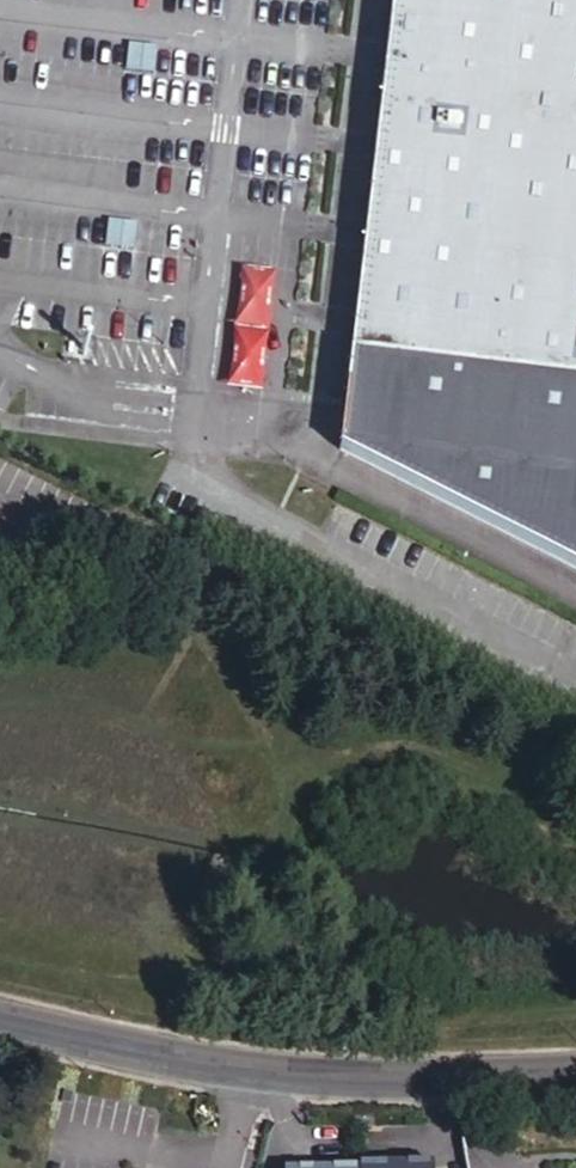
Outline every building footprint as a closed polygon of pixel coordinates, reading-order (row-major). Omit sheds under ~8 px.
[(347,356),(575,382),(575,0),(389,0),(347,356)] [(347,356),(335,452),(575,569),(575,382),(347,356)]
